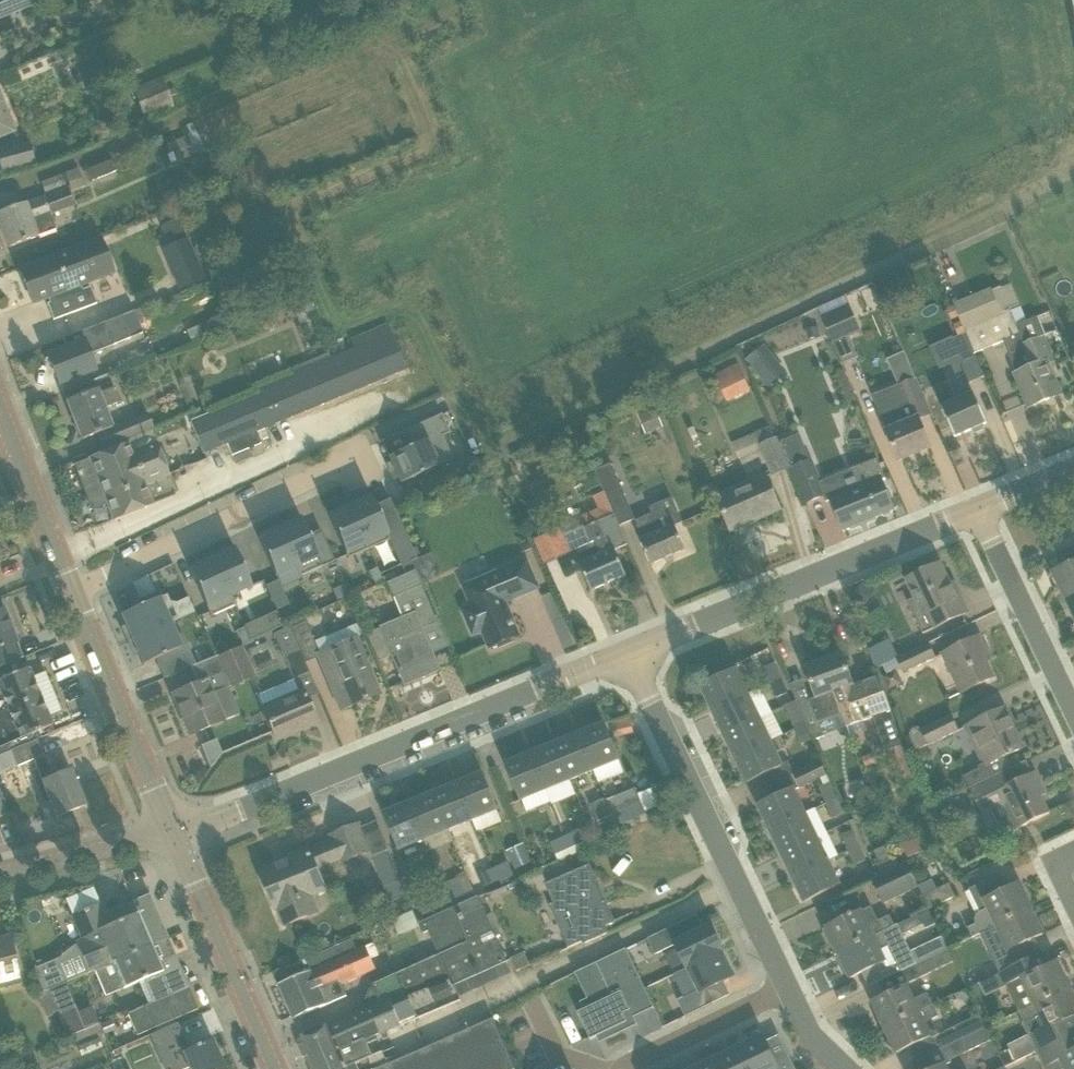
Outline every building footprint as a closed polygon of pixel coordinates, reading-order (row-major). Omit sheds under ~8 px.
[(41,7),(38,0),(0,0),(0,23),(41,7)] [(133,88),(144,119),(173,108),(162,77),(133,88)] [(173,88),(167,91),(170,96),(176,94),(173,88)] [(15,131),(0,95),(0,137),(15,131)] [(170,136),(152,143),(159,161),(169,158),(171,163),(205,150),(193,122),(181,127),(182,130),(185,136),(172,141),(170,136)] [(0,171),(34,162),(29,143),(0,151),(0,170),(0,171)] [(88,169),(92,180),(117,170),(113,159),(88,169)] [(0,212),(0,226),(8,248),(56,230),(50,214),(75,205),(70,192),(68,186),(66,187),(64,183),(67,182),(81,177),(78,169),(41,183),(46,196),(44,196),(17,206),(0,212)] [(172,186),(163,196),(172,205),(181,194),(172,186)] [(210,229),(192,236),(197,248),(220,239),(216,230),(212,232),(210,229)] [(48,303),(54,320),(96,303),(90,287),(82,290),(80,285),(113,272),(99,236),(55,254),(20,270),(32,303),(48,297),(50,302),(48,303)] [(187,238),(161,249),(178,291),(205,280),(187,238)] [(107,277),(115,294),(126,289),(117,272),(107,277)] [(992,288),(954,304),(966,333),(964,334),(972,354),(974,353),(1004,340),(1018,373),(1016,373),(1022,386),(1030,406),(1058,395),(1052,380),(1055,379),(1047,361),(1051,359),(1042,337),(1038,339),(1025,344),(1010,309),(1002,312),(993,291),(992,288)] [(291,303),(301,324),(315,317),(306,296),(291,303)] [(162,301),(160,306),(163,311),(168,313),(173,310),(175,305),(172,300),(167,298),(162,301)] [(847,303),(822,315),(834,344),(847,338),(841,324),(856,317),(849,303),(847,303)] [(186,331),(191,343),(256,316),(251,304),(186,331)] [(49,356),(59,382),(94,369),(88,353),(142,332),(134,311),(63,339),(67,349),(49,356)] [(189,420),(203,453),(227,443),(232,454),(261,442),(256,431),(407,369),(388,323),(351,338),(354,347),(319,360),(320,361),(262,385),(264,389),(189,420)] [(819,327),(805,329),(807,340),(820,338),(819,327)] [(764,345),(746,360),(767,386),(785,372),(764,345)] [(984,376),(974,353),(972,354),(950,363),(956,378),(965,374),(968,383),(984,376)] [(743,361),(715,374),(728,401),(751,390),(747,380),(751,378),(743,361)] [(885,431),(898,460),(930,447),(918,418),(931,413),(916,377),(873,395),(887,430),(885,431)] [(986,423),(973,393),(956,400),(948,381),(932,388),(954,437),(971,430),(975,434),(984,430),(984,424),(986,423)] [(96,434),(101,448),(154,428),(148,413),(113,426),(105,407),(120,401),(114,387),(100,392),(99,389),(67,401),(81,440),(96,434)] [(637,413),(646,434),(664,426),(655,405),(637,413)] [(715,490),(739,548),(789,528),(775,495),(793,488),(762,412),(745,419),(766,469),(715,490)] [(448,462),(453,460),(443,436),(450,433),(442,414),(430,420),(405,430),(413,447),(389,457),(391,463),(387,465),(393,479),(397,477),(400,483),(448,462)] [(89,459),(113,520),(152,504),(144,484),(169,474),(152,430),(127,440),(128,443),(89,459)] [(783,441),(808,501),(825,494),(800,433),(783,441)] [(830,498),(842,528),(892,508),(881,480),(884,478),(876,459),(852,469),(859,487),(830,498)] [(596,470),(620,526),(636,519),(612,463),(596,470)] [(364,494),(349,501),(370,548),(390,539),(405,572),(412,569),(409,560),(414,558),(395,515),(384,520),(373,495),(365,498),(364,494)] [(639,540),(650,565),(685,550),(674,526),(682,522),(671,498),(648,508),(653,518),(634,527),(640,540),(639,540)] [(370,548),(349,501),(334,508),(336,512),(328,515),(348,558),(370,548)] [(573,551),(591,591),(626,575),(614,549),(627,543),(614,515),(584,528),(590,544),(573,551)] [(300,576),(322,566),(301,518),(293,521),(291,517),(277,524),(296,567),(300,576)] [(266,534),(258,537),(275,576),(296,567),(277,524),(264,530),(266,534)] [(535,539),(545,562),(571,552),(561,528),(535,539)] [(1065,598),(1073,593),(1073,546),(1060,552),(1067,566),(1053,573),(1065,598)] [(211,553),(231,596),(251,587),(234,548),(226,551),(224,547),(211,553)] [(415,571),(421,586),(426,584),(427,580),(428,576),(430,572),(432,568),(436,563),(431,552),(411,561),(412,562),(411,563),(415,571)] [(231,596),(211,553),(197,560),(199,564),(189,568),(210,616),(235,605),(231,596)] [(482,629),(490,647),(518,635),(504,602),(537,588),(525,558),(462,585),(470,605),(464,608),(474,633),(482,629)] [(908,601),(924,633),(968,613),(957,591),(954,593),(939,563),(906,579),(915,598),(908,601)] [(369,572),(375,584),(383,580),(377,568),(369,572)] [(391,655),(403,684),(437,670),(417,623),(433,616),(421,586),(415,571),(387,583),(401,616),(379,626),(379,628),(367,633),(378,661),(391,655)] [(265,585),(276,609),(288,604),(278,580),(265,585)] [(862,583),(852,597),(864,606),(874,592),(862,583)] [(345,584),(332,589),(337,602),(350,596),(345,584)] [(1073,618),(1073,593),(1065,598),(1073,618)] [(126,626),(122,628),(128,642),(170,623),(159,598),(120,615),(126,626)] [(15,661),(8,645),(16,642),(3,609),(1,610),(0,608),(0,667),(15,661)] [(306,621),(290,628),(304,661),(317,656),(317,655),(319,654),(313,640),(306,621)] [(128,642),(129,645),(133,655),(134,655),(138,653),(139,657),(141,661),(143,665),(144,664),(180,648),(181,648),(181,646),(170,623),(128,642)] [(244,627),(250,640),(258,637),(252,624),(244,627)] [(274,632),(293,678),(309,671),(304,661),(290,628),(289,625),(274,632)] [(242,644),(250,640),(244,627),(236,631),(242,644)] [(943,653),(962,693),(993,678),(981,653),(986,651),(979,636),(943,653)] [(863,638),(854,641),(858,650),(867,647),(863,638)] [(319,654),(317,655),(317,656),(340,709),(349,706),(377,694),(369,675),(354,639),(319,654)] [(899,657),(890,639),(868,649),(876,668),(899,657)] [(935,657),(928,643),(899,657),(897,658),(904,672),(935,657)] [(173,694),(190,734),(222,721),(211,695),(253,676),(240,647),(217,658),(224,673),(205,681),(173,694)] [(195,665),(188,650),(157,664),(163,679),(195,665)] [(811,700),(799,705),(807,725),(814,740),(824,736),(818,722),(843,713),(836,696),(854,689),(853,684),(842,654),(805,668),(816,698),(811,700)] [(763,667),(770,683),(782,678),(775,662),(763,667)] [(11,750),(39,737),(37,732),(52,725),(27,668),(0,680),(0,754),(11,750)] [(701,687),(712,711),(747,695),(736,670),(701,687)] [(895,670),(883,677),(889,688),(901,682),(895,670)] [(854,689),(836,696),(843,713),(847,726),(873,716),(886,751),(893,748),(903,744),(890,710),(886,696),(878,675),(853,684),(854,689)] [(770,683),(777,698),(789,693),(782,678),(770,683)] [(262,707),(275,739),(315,722),(302,690),(262,707)] [(747,695),(712,711),(724,735),(758,718),(747,695)] [(785,706),(796,729),(807,725),(799,705),(797,701),(785,706)] [(983,719),(965,728),(982,764),(979,766),(980,768),(986,780),(1013,767),(1007,756),(1023,748),(1003,709),(983,719)] [(913,735),(920,748),(928,744),(928,745),(957,731),(949,715),(921,729),(921,731),(913,735)] [(724,735),(735,758),(770,742),(770,741),(758,718),(724,735)] [(595,770),(600,782),(624,772),(604,724),(579,734),(594,770),(595,770)] [(796,729),(802,744),(814,740),(807,725),(796,729)] [(555,744),(576,795),(577,794),(571,780),(594,770),(579,734),(555,744)] [(39,737),(11,750),(17,765),(31,758),(48,797),(56,817),(85,805),(70,770),(53,777),(36,739),(40,738),(39,737)] [(735,758),(747,783),(781,766),(775,753),(784,749),(779,737),(770,741),(770,742),(735,758)] [(216,739),(200,745),(210,768),(222,753),(216,739)] [(547,790),(570,780),(555,744),(531,754),(546,790),(547,790)] [(903,744),(893,748),(906,784),(916,780),(903,744)] [(506,764),(521,800),(546,790),(531,754),(506,764)] [(820,761),(793,774),(799,787),(826,774),(820,761)] [(1006,806),(1018,829),(1049,813),(1037,788),(1041,786),(1034,772),(1008,785),(1002,773),(1013,767),(986,780),(970,788),(984,817),(1006,806)] [(457,784),(472,820),(497,810),(482,774),(457,784)] [(819,787),(827,804),(839,798),(832,782),(819,787)] [(433,794),(448,830),(472,820),(457,784),(433,794)] [(662,784),(638,795),(646,813),(670,802),(662,784)] [(607,800),(618,825),(646,813),(638,795),(635,788),(607,800)] [(759,806),(770,831),(804,814),(793,790),(759,806)] [(425,840),(448,830),(433,794),(409,804),(424,840),(425,840)] [(944,804),(949,816),(965,809),(960,797),(944,804)] [(827,804),(832,817),(845,812),(839,798),(827,804)] [(592,807),(603,832),(618,825),(607,800),(592,807)] [(385,814),(399,850),(424,840),(409,804),(385,814)] [(770,831),(781,854),(816,838),(804,814),(770,831)] [(293,860),(261,873),(275,909),(278,908),(285,925),(306,917),(316,913),(309,895),(325,888),(324,886),(318,871),(343,861),(369,850),(367,845),(358,825),(332,836),(334,841),(333,841),(309,851),(308,848),(291,855),(293,860)] [(565,836),(572,853),(586,847),(584,842),(586,841),(580,829),(565,836)] [(842,835),(849,851),(861,846),(854,829),(842,835)] [(549,843),(557,860),(572,853),(565,836),(549,843)] [(781,854),(792,878),(827,862),(826,860),(816,838),(781,854)] [(523,844),(506,851),(514,870),(532,862),(523,844)] [(875,850),(880,862),(894,856),(889,844),(875,850)] [(849,851),(854,864),(867,859),(861,846),(849,851)] [(468,859),(462,862),(466,872),(472,870),(468,859)] [(492,869),(498,882),(516,874),(510,861),(492,869)] [(792,878),(804,902),(839,886),(827,862),(792,878)] [(873,878),(884,902),(919,886),(908,862),(873,878)] [(548,886),(547,886),(549,890),(555,904),(554,904),(550,906),(568,948),(573,946),(582,942),(583,944),(585,944),(607,934),(603,926),(613,922),(589,868),(569,877),(548,886)] [(478,875),(484,889),(498,882),(492,869),(478,875)] [(445,891),(450,903),(475,892),(466,874),(458,878),(460,884),(446,891),(445,891)] [(922,897),(928,910),(956,897),(950,884),(922,897)] [(968,928),(973,937),(981,933),(982,933),(997,926),(1030,909),(1018,885),(977,905),(981,911),(977,914),(976,916),(975,919),(976,922),(976,924),(968,928)] [(423,916),(450,903),(445,891),(446,891),(445,890),(417,902),(423,916)] [(76,944),(88,973),(94,970),(112,962),(168,938),(149,895),(107,913),(102,902),(72,915),(83,941),(76,944)] [(313,1064),(375,1036),(400,1025),(401,1026),(461,1000),(460,997),(513,973),(483,906),(478,896),(454,907),(469,941),(439,955),(397,974),(372,985),(374,988),(368,990),(364,1004),(360,1005),(363,1011),(301,1038),(313,1064)] [(454,907),(420,923),(424,932),(428,930),(432,939),(439,955),(469,941),(454,907)] [(833,942),(838,953),(878,935),(877,934),(895,926),(890,915),(878,921),(872,907),(823,930),(823,931),(824,931),(830,944),(833,942)] [(1002,935),(1010,951),(1043,934),(1030,909),(997,926),(982,933),(986,943),(1002,935)] [(838,953),(850,978),(883,963),(890,978),(915,966),(914,965),(909,954),(900,935),(923,924),(918,915),(878,935),(838,953)] [(675,925),(648,939),(655,955),(675,945),(686,968),(687,968),(723,951),(723,950),(711,925),(682,939),(675,925)] [(20,983),(9,937),(8,937),(9,944),(0,946),(0,988),(20,983)] [(94,970),(105,996),(123,988),(162,972),(161,969),(160,970),(157,963),(175,956),(168,938),(112,962),(94,970)] [(914,965),(920,962),(946,950),(941,939),(915,951),(909,954),(914,965)] [(307,957),(279,969),(284,982),(279,984),(294,1019),(299,1017),(304,1015),(314,1010),(347,996),(341,983),(376,968),(367,947),(312,970),(307,957)] [(625,949),(575,973),(576,974),(577,974),(576,973),(584,969),(591,966),(606,995),(582,1006),(584,1010),(578,1013),(590,1039),(597,1037),(600,1042),(609,1038),(630,1028),(629,1026),(636,1023),(635,1020),(632,1015),(652,1006),(653,1008),(654,1008),(625,949)] [(952,962),(946,950),(920,962),(914,965),(915,966),(920,978),(926,975),(952,962)] [(698,990),(678,1000),(686,1016),(713,1003),(707,990),(735,976),(723,951),(687,968),(698,990)] [(511,959),(517,971),(531,965),(524,952),(511,959)] [(1007,985),(1019,1012),(1068,988),(1056,963),(1048,967),(1042,954),(1042,952),(1022,962),(1016,965),(999,973),(1005,986),(1007,985)] [(36,974),(43,992),(49,990),(78,978),(71,961),(59,966),(58,965),(36,974)] [(872,1003),(884,1028),(934,1004),(930,997),(928,992),(915,998),(908,985),(872,1003)] [(128,1013),(137,1035),(197,1009),(188,987),(144,1006),(128,1013)] [(1038,1050),(1073,1033),(1067,1019),(1073,1016),(1073,1000),(1068,988),(1019,1012),(1038,1050)] [(37,995),(46,1017),(58,1012),(49,990),(43,992),(37,995)] [(934,1004),(884,1028),(889,1039),(886,1045),(895,1052),(896,1053),(930,1037),(924,1023),(933,1019),(939,1016),(934,1004)] [(61,1021),(68,1037),(101,1024),(100,1022),(98,1024),(92,1008),(61,1021)] [(952,1028),(958,1041),(985,1028),(979,1015),(952,1028)] [(493,1019),(388,1065),(379,1068),(515,1068),(493,1019)] [(68,1037),(71,1043),(103,1030),(104,1034),(116,1029),(113,1020),(101,1025),(101,1024),(68,1037)] [(150,1035),(153,1042),(159,1055),(159,1056),(165,1068),(170,1066),(171,1068),(186,1068),(189,1068),(190,1068),(224,1068),(211,1039),(199,1044),(188,1050),(179,1030),(176,1023),(175,1024),(157,1032),(150,1035)] [(958,1041),(964,1053),(991,1040),(985,1028),(958,1041)] [(1047,1068),(1073,1068),(1073,1033),(1038,1050),(1047,1068)] [(775,1063),(762,1035),(736,1048),(746,1068),(778,1068),(775,1063)] [(315,1068),(379,1068),(388,1065),(375,1036),(313,1064),(315,1068)] [(1004,1067),(1005,1068),(1032,1055),(1026,1042),(998,1055),(1004,1067)] [(736,1048),(715,1058),(720,1068),(746,1068),(736,1048)] [(715,1058),(693,1068),(720,1068),(715,1058)]
